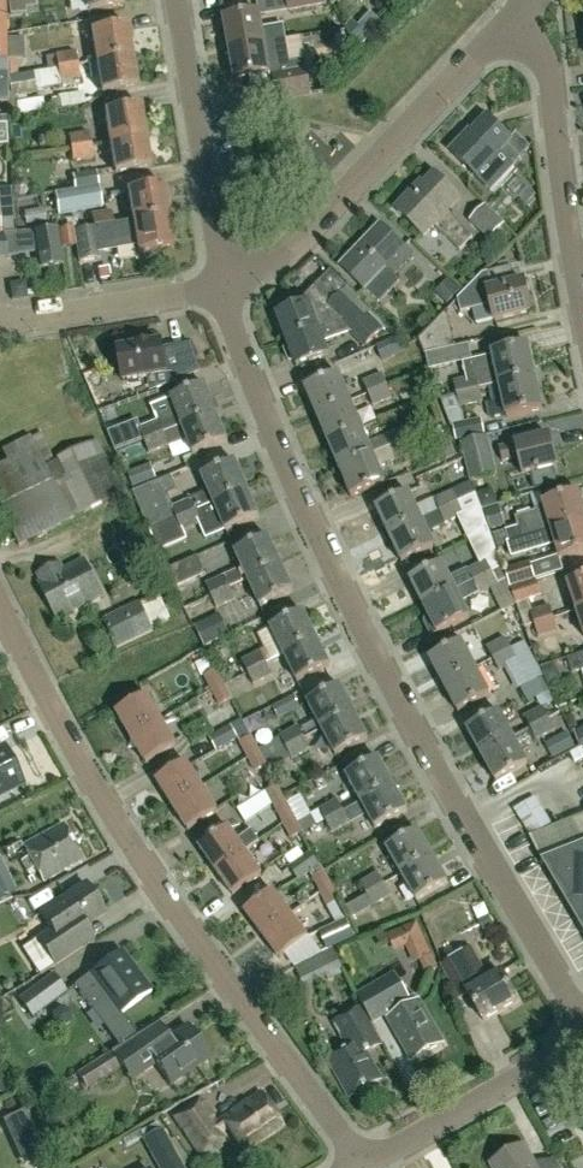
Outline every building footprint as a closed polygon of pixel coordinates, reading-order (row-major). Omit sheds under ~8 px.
[(26,8),(25,0),(8,0),(10,15),(26,13),(26,8)] [(122,6),(121,0),(76,0),(78,2),(85,1),(87,12),(122,6)] [(289,10),(300,8),(326,3),(326,0),(288,0),(289,10)] [(50,13),(52,27),(75,24),(72,9),(50,13)] [(262,27),(260,12),(226,18),(231,48),(286,39),(283,24),(262,27)] [(358,50),(383,23),(377,18),(371,13),(358,26),(350,35),(355,44),(358,50)] [(95,61),(131,55),(125,24),(90,30),(95,61)] [(286,39),(231,48),(236,77),(269,72),(269,77),(274,76),(278,98),(311,92),(306,59),(290,62),(286,39)] [(57,68),(77,64),(74,51),(54,54),(57,66),(57,68)] [(131,55),(95,61),(101,92),(136,86),(131,55)] [(57,68),(57,66),(32,70),(33,73),(8,77),(11,92),(35,88),(36,90),(60,86),(59,82),(79,78),(77,64),(57,68)] [(46,98),(21,101),(22,113),(48,109),(46,98)] [(109,142),(145,136),(140,105),(104,111),(109,142)] [(512,140),(488,117),(468,138),(466,136),(451,152),(477,177),(487,166),(489,168),(502,155),(499,153),(500,152),(510,161),(526,145),(516,136),(512,140)] [(69,148),(90,144),(87,129),(67,133),(69,148)] [(145,136),(109,142),(114,174),(150,168),(145,136)] [(90,144),(69,148),(72,162),(93,158),(90,144)] [(74,189),(98,185),(95,170),(71,174),(74,189)] [(460,198),(436,174),(425,185),(422,183),(396,209),(424,236),(434,225),(460,251),(472,237),(446,212),(460,198)] [(102,207),(98,185),(74,189),(54,193),(58,214),(102,207)] [(132,222),(167,216),(162,185),(127,191),(132,222)] [(498,217),(485,204),(469,221),(489,240),(504,223),(503,222),(506,218),(501,213),(498,217)] [(93,228),(113,225),(110,208),(90,212),(93,227),(93,228)] [(132,222),(113,225),(115,238),(97,241),(99,254),(136,247),(137,252),(172,246),(167,216),(132,222)] [(93,228),(93,227),(72,230),(78,262),(100,259),(99,254),(97,241),(115,238),(113,225),(93,228)] [(395,274),(412,257),(404,250),(406,248),(381,225),(341,266),(366,290),(387,267),(395,274)] [(71,228),(59,230),(62,247),(74,245),(71,228)] [(36,269),(60,266),(55,229),(31,232),(36,269)] [(336,324),(361,299),(330,270),(319,282),(337,299),(333,303),(311,311),(308,304),(277,316),(287,342),(336,324)] [(524,282),(491,289),(487,272),(482,273),(482,274),(467,290),(468,295),(467,295),(468,299),(461,300),(463,310),(470,308),(471,310),(489,305),(493,322),(531,313),(524,282)] [(370,340),(380,329),(367,317),(366,318),(363,315),(370,307),(361,299),(336,324),(287,342),(289,346),(286,347),(285,351),(289,361),(292,362),(295,361),(297,367),(328,355),(323,342),(349,332),(351,334),(364,346),(370,340)] [(424,353),(426,352),(455,346),(447,309),(418,340),(424,353)] [(405,351),(399,336),(376,346),(382,361),(405,351)] [(164,352),(163,343),(118,350),(123,381),(156,376),(158,389),(191,376),(181,349),(164,352)] [(535,376),(528,346),(493,353),(493,354),(472,359),(469,343),(455,346),(426,352),(429,369),(463,362),(466,377),(453,380),(456,394),(479,388),(499,383),(535,376)] [(368,393),(387,385),(382,372),(362,380),(368,393)] [(318,415),(350,402),(339,374),(306,388),(318,415)] [(542,409),(535,376),(499,383),(507,417),(542,409)] [(183,426),(216,413),(205,385),(172,397),(177,410),(156,418),(157,421),(140,427),(139,428),(145,441),(164,434),(163,432),(182,424),(183,426)] [(387,385),(368,393),(373,406),(392,398),(387,385)] [(479,388),(456,394),(440,398),(452,425),(456,440),(484,434),(481,418),(465,422),(461,407),(482,402),(479,388)] [(329,442),(362,429),(350,402),(318,415),(329,442)] [(216,413),(183,426),(193,454),(227,441),(216,413)] [(137,422),(109,433),(116,452),(145,441),(139,428),(137,422)] [(447,423),(431,430),(437,442),(452,435),(447,423)] [(391,449),(409,441),(404,428),(386,436),(391,449)] [(340,470),(373,456),(362,429),(329,442),(340,470)] [(41,433),(32,437),(31,435),(3,450),(9,461),(0,466),(0,509),(19,547),(74,520),(73,518),(124,493),(97,439),(55,460),(41,433)] [(164,434),(145,441),(149,453),(168,446),(164,434)] [(488,435),(460,442),(470,481),(498,474),(488,435)] [(523,475),(531,473),(535,490),(558,484),(553,467),(557,466),(549,435),(498,448),(502,462),(518,458),(523,475)] [(409,441),(391,449),(396,460),(414,453),(409,441)] [(432,465),(455,456),(448,441),(425,450),(432,465)] [(373,456),(340,470),(352,497),(384,483),(373,456)] [(135,492),(151,531),(248,490),(235,461),(203,475),(209,490),(192,498),(192,499),(173,507),(167,495),(177,491),(171,476),(135,492)] [(133,487),(156,479),(151,463),(128,472),(133,487)] [(160,551),(187,539),(184,531),(202,523),(220,516),(227,532),(259,518),(248,490),(151,531),(160,551)] [(389,534),(421,518),(408,491),(376,507),(389,534)] [(438,510),(457,501),(452,491),(433,500),(438,510)] [(462,511),(457,514),(469,538),(489,529),(475,492),(457,501),(462,511)] [(582,520),(582,506),(579,492),(544,501),(545,504),(534,507),(535,510),(515,517),(518,525),(505,529),(508,541),(582,520)] [(488,503),(495,522),(510,516),(503,497),(488,503)] [(457,501),(438,510),(443,520),(457,514),(462,511),(457,501)] [(421,518),(389,534),(401,561),(434,545),(421,518)] [(508,541),(513,559),(555,545),(558,556),(559,558),(560,558),(582,552),(582,520),(508,541)] [(489,529),(469,538),(481,563),(486,560),(492,572),(503,566),(489,529)] [(248,579),(282,564),(269,536),(235,552),(242,567),(207,584),(212,596),(230,587),(248,579)] [(175,588),(205,574),(197,556),(167,571),(175,588)] [(563,570),(560,558),(559,558),(558,556),(531,564),(530,561),(504,570),(509,585),(510,587),(536,579),(563,570)] [(103,595),(84,558),(65,568),(61,562),(53,566),(38,574),(42,580),(39,581),(58,618),(103,595)] [(473,581),(492,572),(486,560),(481,563),(467,570),(473,581)] [(424,606),(456,590),(442,563),(410,579),(424,606)] [(282,564),(248,579),(261,607),(294,592),(282,564)] [(509,585),(504,570),(503,566),(492,572),(473,581),(473,582),(456,591),(456,590),(424,606),(429,617),(426,619),(425,622),(430,633),(433,634),(437,632),(437,633),(469,617),(462,603),(498,584),(501,589),(508,585),(509,585)] [(582,609),(582,577),(567,582),(576,611),(582,609)] [(529,599),(541,596),(536,579),(510,587),(516,604),(529,599)] [(230,587),(212,596),(218,608),(236,599),(230,587)] [(170,617),(159,593),(140,602),(140,600),(104,617),(117,646),(154,630),(151,625),(170,617)] [(203,625),(212,643),(250,624),(241,605),(203,625)] [(548,607),(534,612),(531,614),(534,624),(534,625),(552,619),(548,607)] [(285,654),(316,638),(303,611),(271,626),(285,654)] [(552,619),(534,625),(539,638),(557,632),(552,619)] [(493,659),(511,649),(504,637),(486,646),(493,659)] [(316,638),(285,654),(298,681),(329,665),(316,638)] [(443,685),(475,668),(461,642),(429,659),(443,685)] [(511,649),(493,659),(499,671),(517,661),(511,649)] [(247,672),(266,663),(260,651),(241,660),(247,672)] [(566,657),(572,672),(582,668),(582,652),(566,657)] [(266,663),(247,672),(254,685),(272,675),(266,663)] [(475,668),(443,685),(457,711),(489,694),(475,668)] [(215,670),(204,676),(211,691),(224,684),(216,670),(215,670)] [(224,684),(211,691),(219,706),(231,699),(224,684)] [(323,728),(354,711),(340,684),(308,702),(323,728)] [(132,738),(162,720),(146,695),(117,713),(132,738)] [(299,707),(293,695),(273,706),(279,718),(299,707)] [(530,728),(548,718),(541,706),(523,716),(530,728)] [(354,711),(323,728),(337,755),(369,738),(354,711)] [(481,754),(512,737),(498,711),(467,728),(481,754)] [(548,718),(530,728),(536,740),(555,730),(548,718)] [(259,750),(258,748),(251,735),(250,736),(241,719),(208,737),(216,750),(238,738),(239,742),(247,757),(259,750)] [(162,720),(132,738),(147,762),(177,744),(162,720)] [(264,759),(304,738),(297,725),(279,735),(280,737),(258,748),(259,750),(264,759)] [(579,746),(582,744),(582,728),(574,731),(579,746)] [(553,759),(575,747),(567,731),(544,744),(553,759)] [(512,737),(481,754),(495,780),(527,763),(512,737)] [(267,765),(271,772),(286,765),(284,762),(292,758),(292,759),(310,750),(304,738),(264,759),(267,765)] [(23,782),(5,747),(0,749),(0,794),(23,782)] [(267,765),(264,759),(259,750),(247,757),(255,771),(267,765)] [(209,755),(196,761),(206,782),(219,776),(209,755)] [(362,800),(393,783),(379,756),(347,774),(362,800)] [(172,804),(202,786),(187,761),(157,779),(172,804)] [(350,824),(369,813),(376,827),(408,809),(393,783),(362,800),(362,801),(344,812),(350,823),(350,824)] [(287,801),(283,795),(278,785),(267,792),(275,808),(274,809),(282,823),(294,816),(287,801)] [(202,786),(172,804),(188,829),(217,811),(202,786)] [(325,820),(343,811),(336,799),(319,809),(311,814),(300,794),(287,801),(294,816),(303,832),(325,820)] [(513,808),(534,842),(556,828),(553,825),(535,795),(513,808)] [(343,811),(325,820),(332,833),(350,823),(344,812),(343,811)] [(553,825),(556,828),(534,842),(533,843),(541,860),(582,932),(582,812),(553,825)] [(290,838),(303,832),(294,816),(282,823),(290,838)] [(44,881),(83,859),(63,823),(24,845),(44,881)] [(216,871),(245,851),(258,840),(251,830),(237,840),(229,827),(200,847),(216,871)] [(402,874),(434,857),(419,830),(388,847),(402,874)] [(18,840),(10,844),(14,852),(23,848),(18,840)] [(245,851),(216,871),(233,895),(261,875),(245,851)] [(311,853),(289,868),(299,881),(309,874),(320,866),(311,853)] [(434,857),(402,874),(417,901),(448,883),(434,857)] [(312,877),(319,892),(331,885),(324,871),(312,877)] [(366,894),(384,884),(377,872),(359,882),(366,894)] [(105,912),(87,883),(41,914),(51,929),(37,939),(49,958),(37,966),(42,973),(54,965),(94,939),(85,925),(105,912)] [(384,884),(366,894),(373,906),(391,896),(384,884)] [(331,885),(319,892),(327,906),(339,900),(331,885)] [(53,888),(34,898),(39,908),(58,899),(53,888)] [(263,935),(291,913),(273,889),(245,911),(263,935)] [(291,913),(263,935),(280,958),(308,937),(291,913)] [(328,950),(333,948),(355,938),(346,918),(318,931),(328,950)] [(387,934),(395,952),(406,947),(413,963),(432,955),(417,920),(387,934)] [(488,979),(470,947),(440,964),(459,998),(469,993),(483,1020),(518,1000),(502,971),(488,979)] [(333,948),(328,950),(295,968),(303,985),(342,965),(333,948)] [(152,990),(121,950),(90,973),(74,985),(91,1008),(107,996),(121,1014),(152,990)] [(67,992),(53,973),(19,999),(32,1017),(67,992)] [(409,997),(395,973),(358,994),(373,1020),(387,1012),(413,1059),(443,1042),(419,1000),(415,993),(409,997)] [(349,1096),(382,1077),(367,1051),(381,1043),(360,1006),(334,1022),(348,1047),(328,1059),(349,1096)] [(124,1018),(108,1030),(119,1046),(136,1033),(124,1018)] [(138,1035),(76,1073),(80,1080),(87,1089),(121,1067),(131,1081),(156,1063),(171,1084),(210,1056),(189,1025),(169,1039),(158,1022),(138,1035)] [(283,1124),(261,1091),(214,1123),(199,1100),(174,1116),(200,1157),(225,1140),(219,1131),(227,1126),(244,1151),(283,1124)] [(35,1103),(9,1114),(30,1165),(56,1154),(35,1103)] [(524,1144),(490,1164),(492,1167),(537,1167),(524,1144)]
